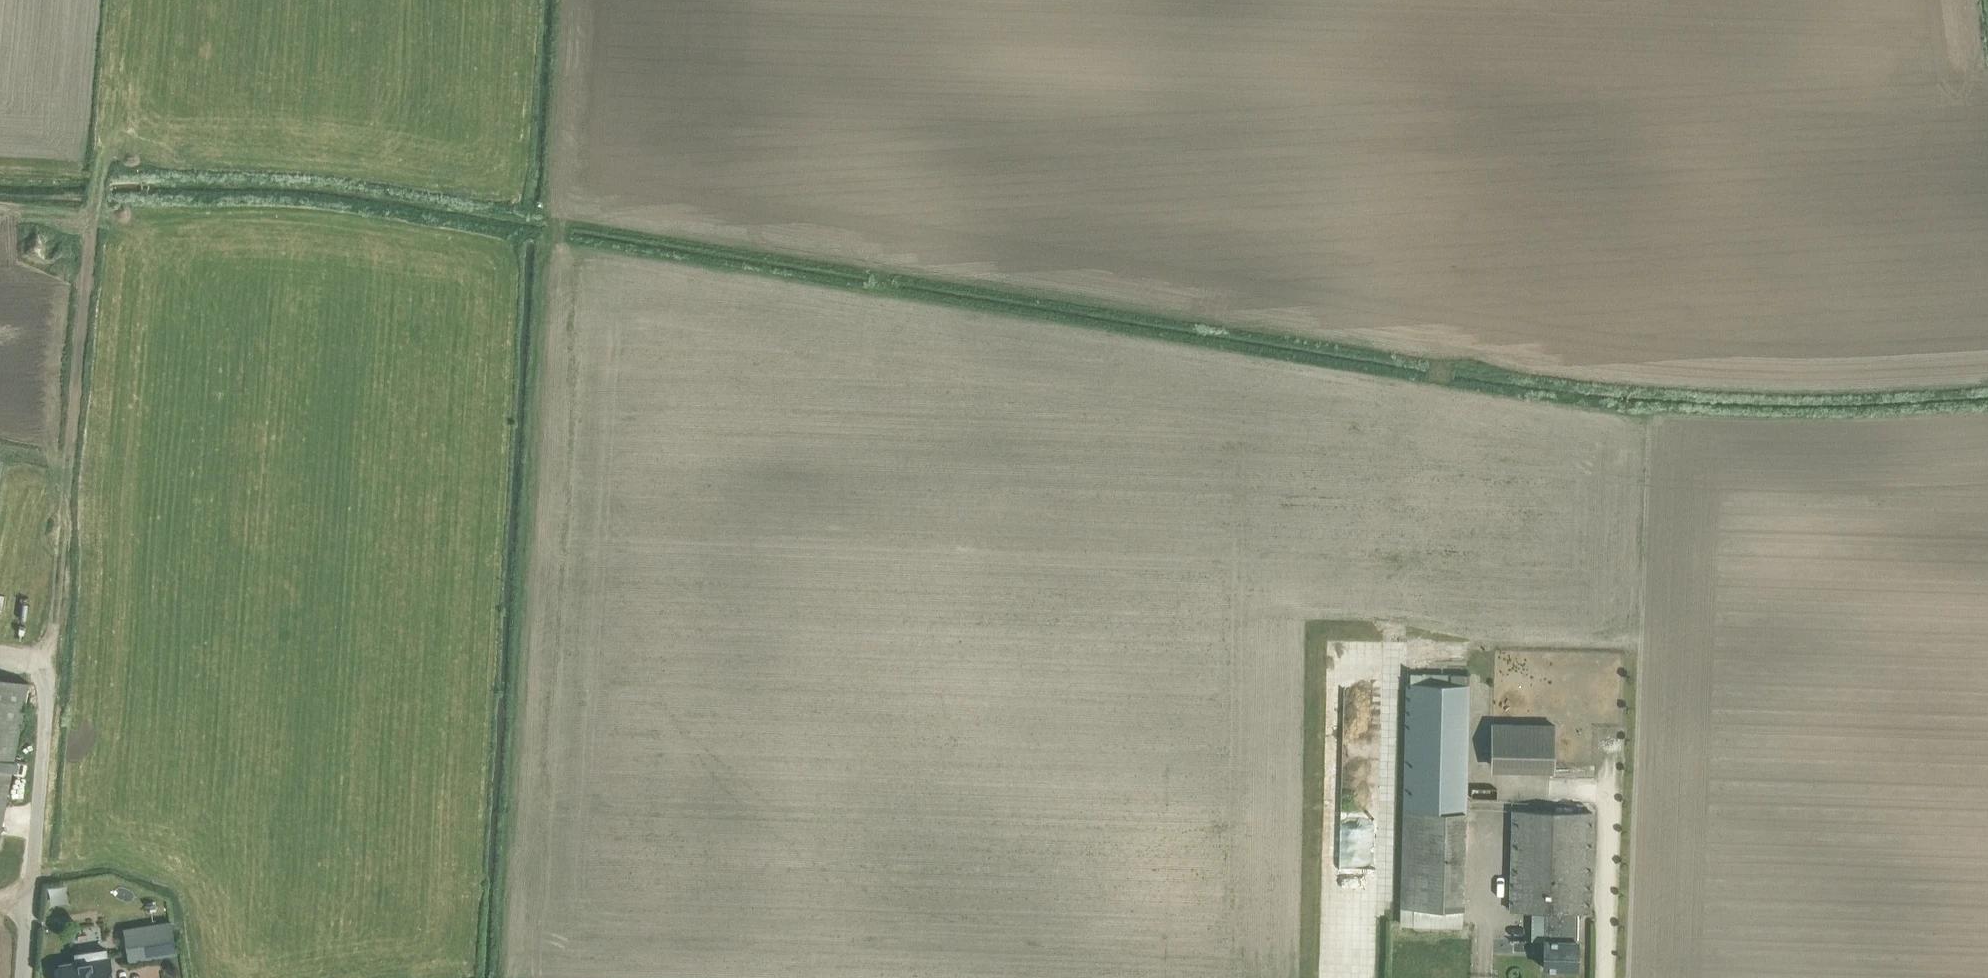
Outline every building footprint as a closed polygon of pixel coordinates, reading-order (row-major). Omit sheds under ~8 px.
[(1462,908),(1468,674),(1451,674),(1451,683),(1408,681),(1402,907),(1462,908)] [(28,682),(0,677),(0,829),(28,682)] [(1553,772),(1554,724),(1492,722),(1491,771),(1553,772)] [(1590,911),(1593,812),(1513,810),(1510,909),(1546,910),(1545,939),(1544,967),(1577,968),(1578,940),(1577,940),(1578,911),(1590,911)] [(130,960),(177,952),(172,921),(124,928),(130,960)] [(57,977),(113,977),(110,956),(108,956),(106,948),(76,953),(78,961),(61,963),(61,967),(56,968),(57,977)]
